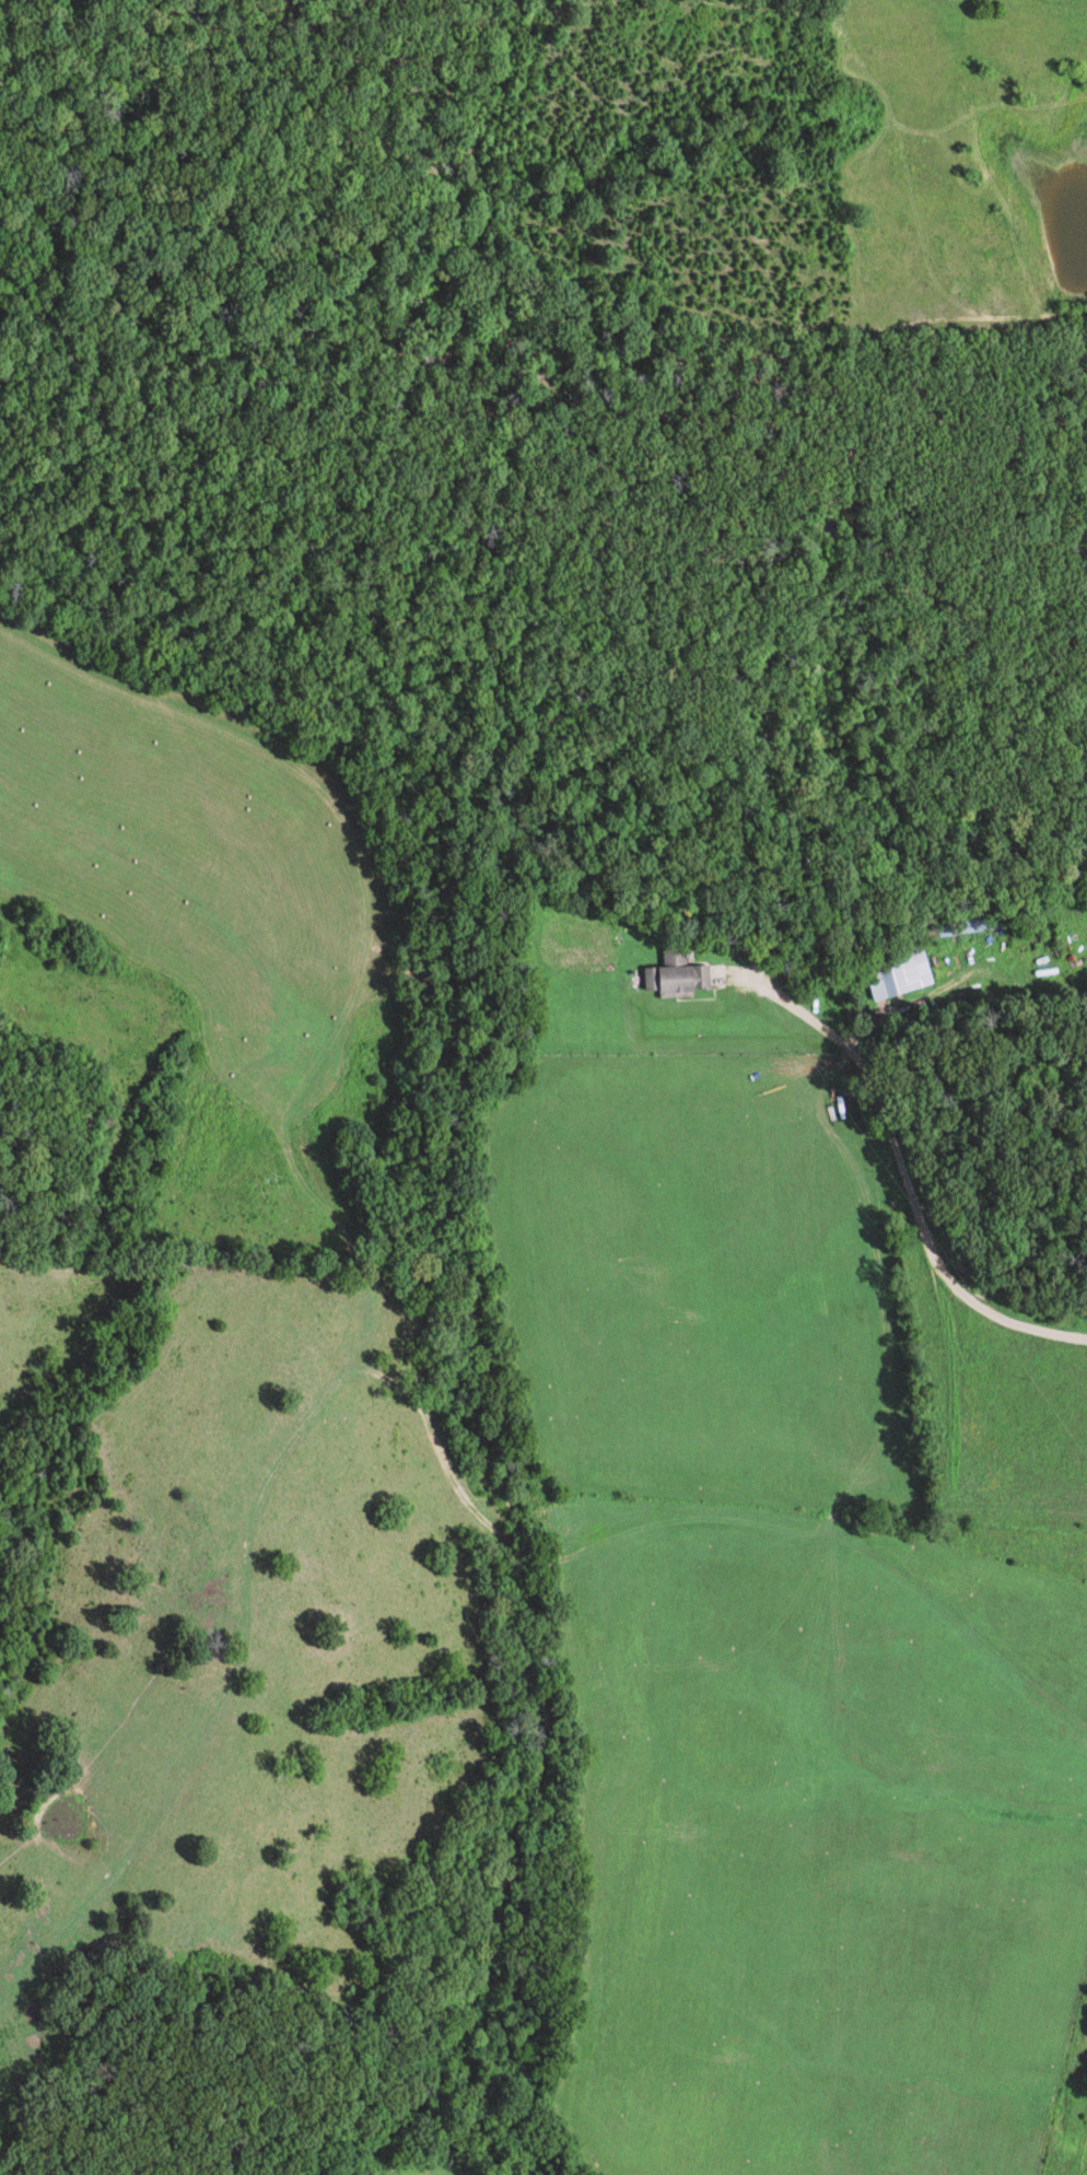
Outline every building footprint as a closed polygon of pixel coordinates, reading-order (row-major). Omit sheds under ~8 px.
[(717,965),(695,966),(694,949),(671,950),(672,967),(652,968),(653,994),(719,990),(717,965)]
